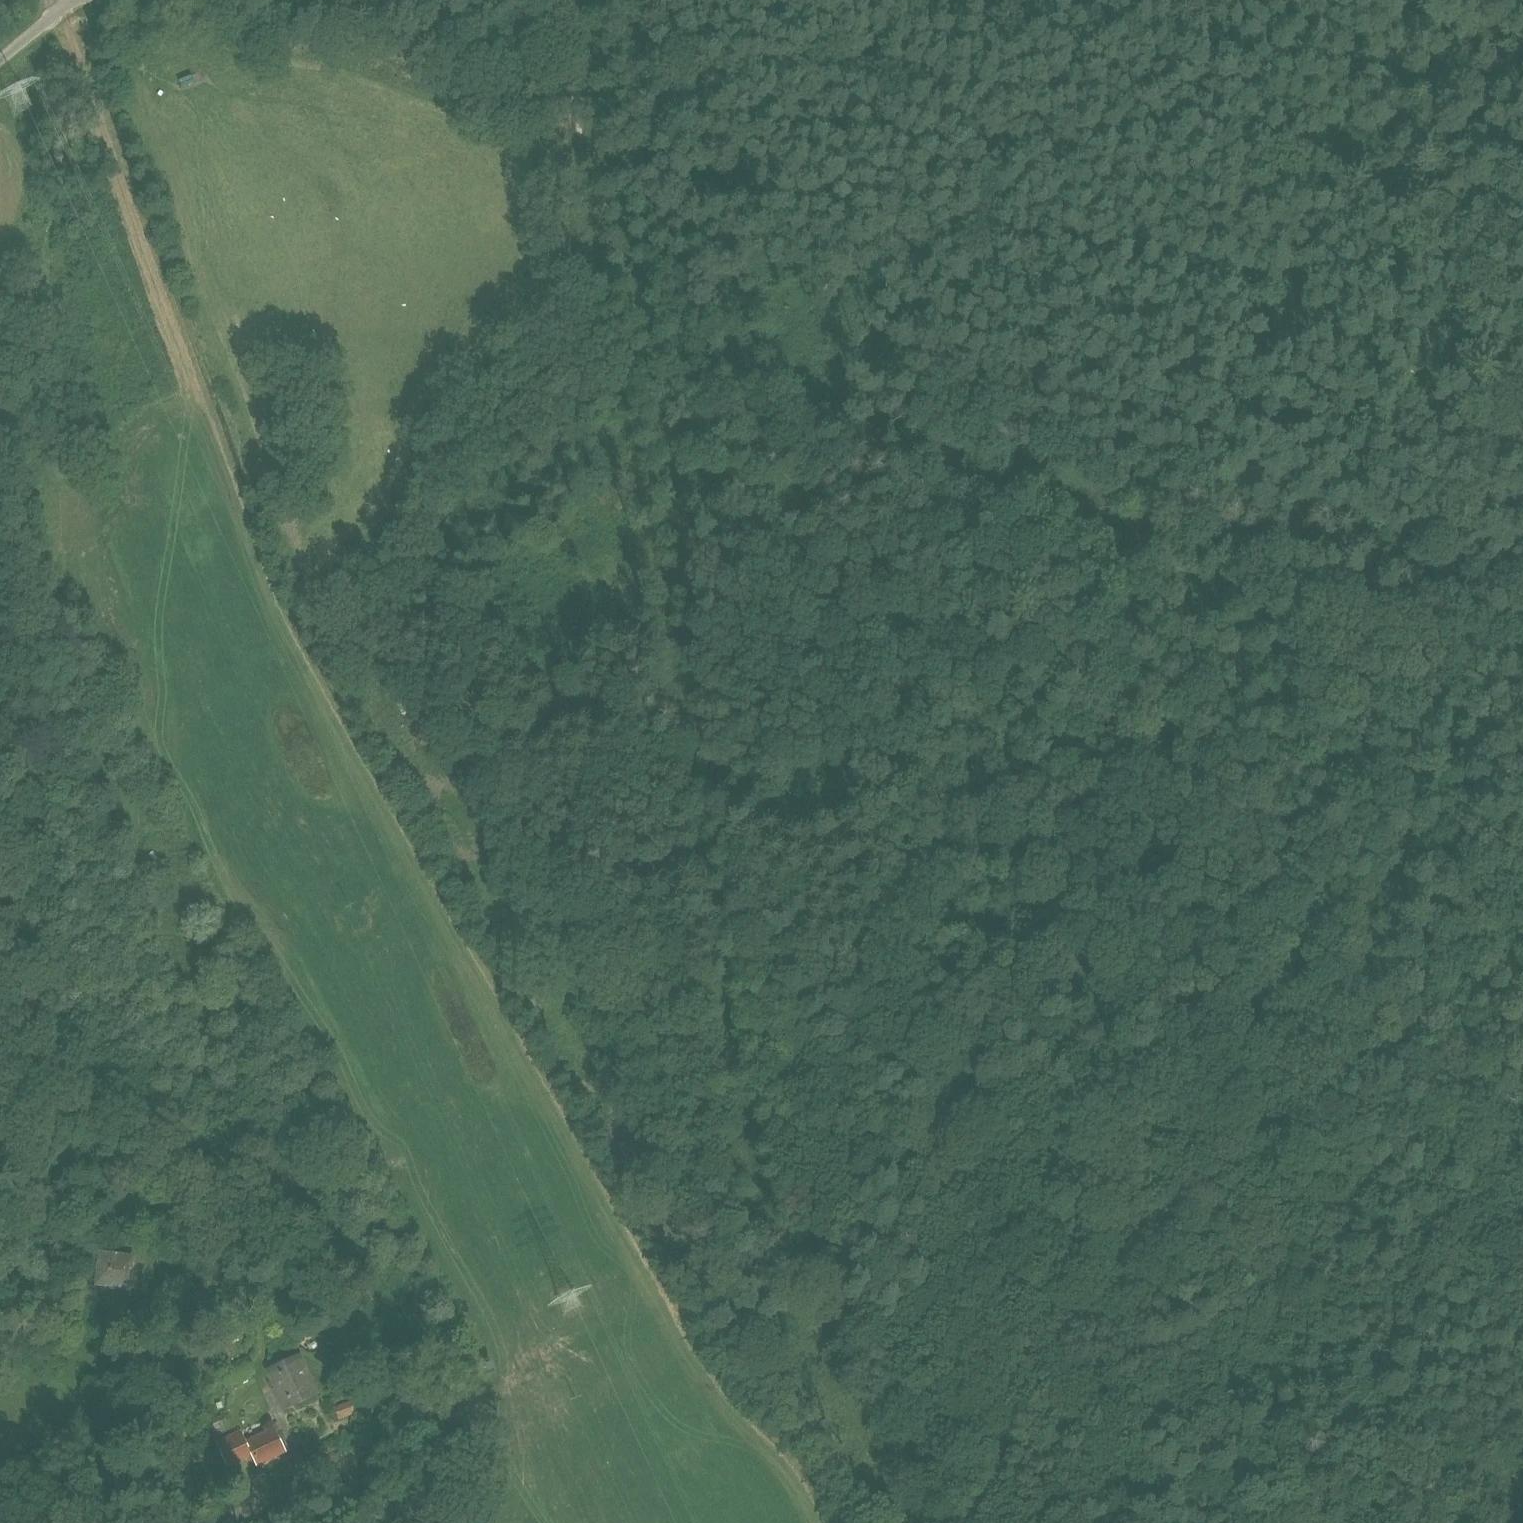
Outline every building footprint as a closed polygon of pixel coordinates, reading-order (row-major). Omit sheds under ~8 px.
[(87,1286),(132,1292),(138,1250),(92,1244),(87,1286)] [(300,1354),(267,1370),(286,1409),(318,1394),(300,1354)] [(275,1428),(246,1441),(241,1430),(216,1441),(227,1465),(252,1454),(256,1465),(286,1451),(275,1428)]
